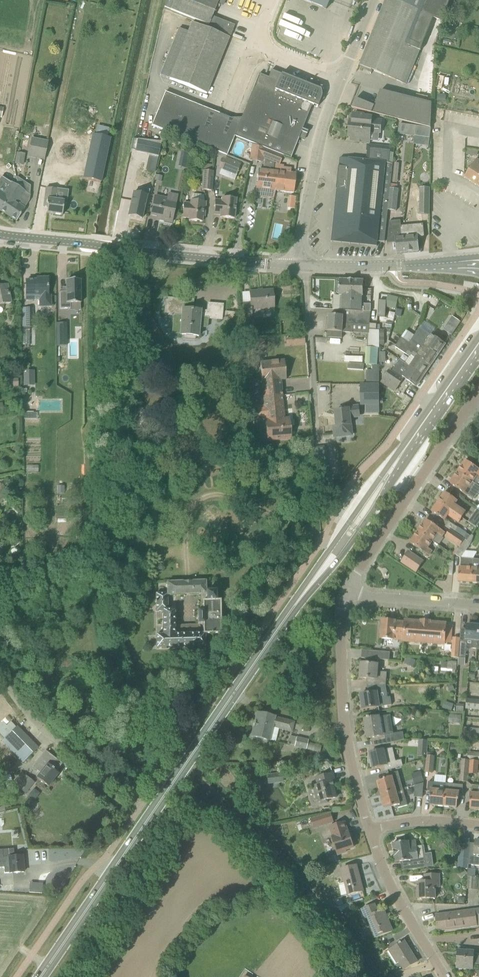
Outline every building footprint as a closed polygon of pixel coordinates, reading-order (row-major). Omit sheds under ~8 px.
[(219,0),(166,0),(164,7),(171,10),(208,25),(208,27),(231,36),(235,26),(212,17),(219,0)] [(330,0),(303,0),(326,9),(330,0)] [(424,47),(435,18),(443,21),(450,0),(387,0),(361,66),(408,85),(422,47),(424,47)] [(192,23),(169,79),(207,94),(229,38),(192,23)] [(275,90),(281,74),(271,70),(268,78),(259,74),(242,116),(241,119),(235,136),(239,138),(252,143),(264,148),(284,156),(291,159),(300,135),(304,137),(304,138),(306,134),(307,134),(308,131),(302,129),(312,105),(275,90)] [(310,86),(281,74),(275,90),(312,105),(317,107),(321,99),(322,96),(321,92),(320,89),(310,85),(310,86)] [(379,85),(380,81),(359,74),(358,79),(379,85)] [(381,91),(372,113),(431,128),(432,104),(381,91)] [(235,136),(241,119),(231,119),(165,92),(152,126),(153,126),(149,136),(157,139),(159,135),(164,136),(166,131),(227,156),(235,136)] [(370,143),(370,139),(371,132),(381,133),(382,120),(372,119),(372,118),(363,117),(363,115),(353,114),(352,121),(350,121),(349,127),(352,127),(351,141),(370,143)] [(416,126),(415,135),(430,137),(431,129),(416,126)] [(92,134),(89,151),(107,155),(111,138),(92,134)] [(48,141),(32,138),(28,157),(45,160),(48,141)] [(136,153),(160,153),(161,140),(136,139),(136,153)] [(250,162),(263,163),(264,159),(260,158),(264,148),(252,143),(250,162)] [(385,242),(394,153),(383,152),(383,147),(372,146),(372,147),(372,150),(368,150),(367,161),(340,158),(333,227),(333,229),(332,238),(367,242),(367,246),(377,247),(377,242),(385,242)] [(284,156),(264,148),(260,158),(264,159),(274,163),(279,165),(284,156)] [(15,164),(18,165),(18,162),(21,156),(24,157),(25,154),(17,153),(15,164)] [(226,159),(222,167),(237,173),(241,165),(226,159)] [(274,163),(264,159),(263,163),(263,170),(259,169),(257,189),(276,191),(278,171),(274,171),(274,163)] [(465,177),(478,187),(478,161),(476,159),(465,177)] [(202,190),(212,191),(213,171),(204,170),(202,190)] [(294,193),(296,174),(278,171),(276,191),(294,193)] [(16,221),(29,202),(30,196),(24,192),(25,192),(12,183),(4,195),(0,192),(0,211),(16,221)] [(62,215),(64,201),(56,200),(57,190),(46,188),(43,207),(48,207),(47,213),(62,215)] [(420,216),(430,215),(430,188),(420,188),(420,216)] [(133,193),(128,216),(142,219),(147,197),(148,197),(150,190),(144,189),(143,195),(133,193)] [(397,206),(398,190),(390,189),(389,205),(397,206)] [(167,199),(162,198),(155,196),(151,215),(160,217),(159,220),(172,222),(178,196),(168,194),(167,199)] [(193,194),(191,201),(190,204),(184,203),(183,218),(189,218),(189,221),(202,222),(203,217),(204,217),(206,202),(204,202),(204,195),(193,194)] [(215,200),(214,215),(220,215),(220,218),(234,219),(235,212),(237,212),(237,206),(235,206),(236,199),(222,198),(222,201),(215,200)] [(419,252),(418,238),(425,237),(423,224),(401,226),(401,221),(390,222),(387,245),(388,245),(388,244),(396,243),(397,254),(419,252)] [(37,281),(26,281),(26,300),(39,300),(39,308),(50,308),(50,296),(48,296),(48,278),(37,278),(37,281)] [(81,303),(80,279),(66,280),(67,292),(60,292),(60,308),(71,308),(71,303),(81,303)] [(340,280),(340,281),(339,281),(337,283),(337,293),(338,294),(339,294),(339,296),(341,296),(341,310),(350,311),(370,312),(371,307),(363,307),(363,297),(364,281),(340,280)] [(11,303),(7,284),(0,286),(0,306),(11,303)] [(243,304),(243,314),(243,316),(251,315),(251,310),(274,308),(272,290),(262,291),(262,292),(258,293),(258,292),(249,292),(250,303),(243,304)] [(395,309),(398,298),(388,296),(386,301),(386,307),(395,309)] [(191,310),(191,306),(193,306),(193,300),(166,298),(164,315),(174,316),(173,325),(181,326),(181,327),(181,334),(180,334),(180,336),(183,336),(183,340),(195,341),(195,337),(198,337),(199,327),(207,328),(208,319),(221,320),(223,305),(208,304),(207,311),(201,311),(191,310)] [(33,308),(23,308),(22,328),(33,328),(33,308)] [(329,315),(328,332),(351,333),(352,324),(370,325),(370,312),(350,311),(349,317),(343,317),(343,316),(329,315)] [(57,323),(57,346),(66,346),(66,323),(57,323)] [(443,330),(452,336),(456,329),(447,323),(443,330)] [(412,340),(430,352),(431,350),(438,355),(445,345),(431,335),(431,336),(420,328),(412,340)] [(380,346),(380,332),(369,331),(368,347),(380,348),(380,346)] [(401,338),(395,347),(406,354),(408,350),(413,353),(414,352),(418,355),(425,360),(424,361),(430,366),(438,355),(431,350),(430,352),(412,340),(410,343),(401,338)] [(366,347),(365,365),(378,365),(379,348),(366,347)] [(408,350),(406,354),(411,357),(412,356),(416,359),(410,367),(424,376),(430,366),(424,361),(425,360),(418,355),(414,352),(413,353),(408,350)] [(424,376),(410,367),(400,360),(391,372),(389,371),(385,377),(399,386),(402,380),(403,378),(416,387),(424,376)] [(286,380),(284,361),(260,363),(263,397),(282,396),(280,380),(286,380)] [(379,385),(379,374),(379,366),(378,365),(372,366),(372,371),(366,371),(366,385),(372,385),(379,385)] [(24,371),(24,386),(35,385),(35,371),(24,371)] [(361,405),(379,405),(379,385),(372,385),(366,385),(361,385),(361,405)] [(251,419),(265,418),(267,441),(283,440),(291,439),(289,418),(284,419),(282,396),(263,397),(263,405),(250,406),(251,419)] [(348,409),(341,409),(341,411),(335,411),(337,426),(333,427),(334,437),(352,436),(351,426),(350,418),(357,418),(359,415),(358,406),(348,407),(348,409)] [(314,449),(314,456),(327,456),(327,448),(314,449)] [(472,482),(477,475),(478,477),(478,470),(466,461),(458,472),(472,482)] [(458,472),(450,484),(469,497),(469,496),(474,499),(478,492),(478,487),(472,482),(458,472)] [(457,501),(445,492),(438,502),(462,518),(465,513),(454,506),(457,501)] [(438,502),(432,512),(444,520),(448,515),(458,523),(462,518),(438,502)] [(476,526),(478,522),(478,511),(477,509),(469,521),(476,526)] [(426,520),(418,532),(432,541),(439,545),(443,539),(441,537),(444,532),(426,520)] [(463,539),(454,532),(452,531),(448,536),(461,545),(465,540),(463,539)] [(432,541),(418,532),(410,543),(429,556),(432,551),(427,548),(432,541)] [(455,554),(461,558),(471,544),(474,536),(472,535),(470,536),(467,541),(465,540),(461,545),(455,554)] [(402,562),(411,568),(416,572),(424,562),(418,558),(409,552),(402,562)] [(462,562),(460,562),(460,568),(459,568),(458,582),(471,583),(473,559),(463,558),(462,562)] [(220,601),(216,601),(216,592),(206,592),(206,581),(168,581),(167,594),(156,594),(156,611),(163,611),(163,635),(156,635),(156,649),(205,648),(205,635),(220,634),(220,601)] [(383,621),(381,639),(404,640),(405,623),(395,622),(395,621),(383,621)] [(405,623),(404,640),(404,642),(444,645),(444,638),(451,638),(452,626),(446,625),(446,624),(430,622),(421,621),(421,622),(405,621),(405,623)] [(467,625),(466,640),(473,641),(472,648),(477,649),(478,646),(478,631),(478,626),(467,625)] [(451,657),(458,658),(460,641),(460,638),(453,637),(451,657)] [(460,641),(458,658),(465,659),(467,642),(460,641)] [(361,658),(378,659),(378,651),(362,650),(361,658)] [(407,657),(404,663),(413,667),(416,660),(407,657)] [(447,670),(453,670),(456,670),(457,662),(447,661),(447,662),(447,670)] [(367,679),(367,687),(386,686),(387,673),(377,672),(378,665),(361,663),(360,678),(367,679)] [(361,695),(363,709),(391,705),(390,697),(387,697),(386,686),(367,687),(368,694),(361,695)] [(478,710),(478,700),(468,699),(466,699),(465,709),(478,710)] [(269,741),(270,740),(273,727),(292,732),(294,722),(257,713),(251,736),(269,741)] [(461,723),(461,715),(449,714),(448,723),(461,723)] [(368,719),(364,719),(367,738),(372,738),(373,747),(395,742),(393,734),(394,734),(390,734),(387,716),(370,718),(370,717),(367,717),(368,719)] [(17,727),(16,728),(2,741),(23,762),(38,748),(17,727)] [(308,741),(297,738),(294,747),(306,750),(308,741)] [(428,755),(427,739),(419,739),(419,755),(428,755)] [(459,745),(451,744),(450,752),(458,753),(459,745)] [(384,750),(370,753),(372,760),(370,760),(371,767),(373,767),(373,768),(384,766),(385,771),(402,766),(401,761),(395,762),(392,748),(384,750)] [(468,752),(467,759),(478,760),(478,753),(468,752)] [(433,772),(434,755),(426,755),(426,772),(433,772)] [(47,765),(39,759),(35,765),(37,766),(42,770),(37,778),(48,787),(58,774),(53,771),(54,770),(47,765)] [(462,760),(460,780),(469,781),(470,773),(471,760),(462,760)] [(470,773),(478,774),(478,761),(471,760),(470,773)] [(414,783),(423,782),(422,771),(412,772),(414,783)] [(377,782),(380,794),(403,789),(400,778),(399,772),(389,774),(390,777),(384,779),(384,780),(377,782)] [(266,775),(267,782),(274,781),(275,784),(283,782),(282,773),(266,775)] [(320,804),(322,804),(328,802),(328,800),(336,798),(333,784),(335,783),(333,774),(314,778),(316,787),(315,787),(320,804)] [(23,792),(32,781),(25,775),(16,784),(15,786),(23,792)] [(423,797),(424,782),(416,785),(414,796),(423,797)] [(446,784),(428,782),(427,791),(430,792),(430,798),(431,798),(430,805),(443,807),(446,784)] [(463,785),(446,784),(443,807),(457,808),(457,801),(459,801),(459,795),(462,795),(463,785)] [(478,786),(471,785),(470,802),(471,802),(470,809),(478,810),(478,786)] [(405,798),(403,789),(380,794),(384,807),(391,805),(391,807),(398,805),(398,808),(408,805),(405,798)] [(331,814),(312,820),(314,828),(333,822),(331,814)] [(339,854),(346,852),(345,850),(354,847),(349,832),(348,832),(345,822),(330,826),(334,836),(333,837),(339,854)] [(402,871),(412,869),(425,867),(424,858),(422,845),(417,846),(416,840),(409,841),(393,843),(395,862),(401,862),(402,871)] [(478,866),(478,840),(475,840),(475,843),(470,843),(468,865),(478,866)] [(4,868),(5,873),(24,872),(22,856),(14,857),(13,850),(0,850),(0,868),(4,868)] [(338,854),(332,856),(334,863),(340,861),(338,854)] [(341,869),(344,883),(338,884),(341,896),(347,894),(347,895),(363,891),(357,866),(341,869)] [(417,882),(418,899),(435,898),(435,887),(440,887),(439,873),(424,874),(425,882),(417,882)] [(467,888),(477,888),(477,876),(467,876),(467,888)] [(378,911),(375,905),(361,910),(365,919),(368,918),(376,938),(392,931),(384,910),(381,911),(380,910),(378,911)] [(475,910),(436,915),(438,931),(477,926),(475,910)] [(399,944),(391,950),(404,970),(417,962),(404,941),(402,943),(401,942),(399,944)] [(472,966),(473,966),(473,964),(478,965),(478,955),(474,954),(474,952),(458,950),(456,965),(457,965),(457,968),(472,969),(472,966)]
